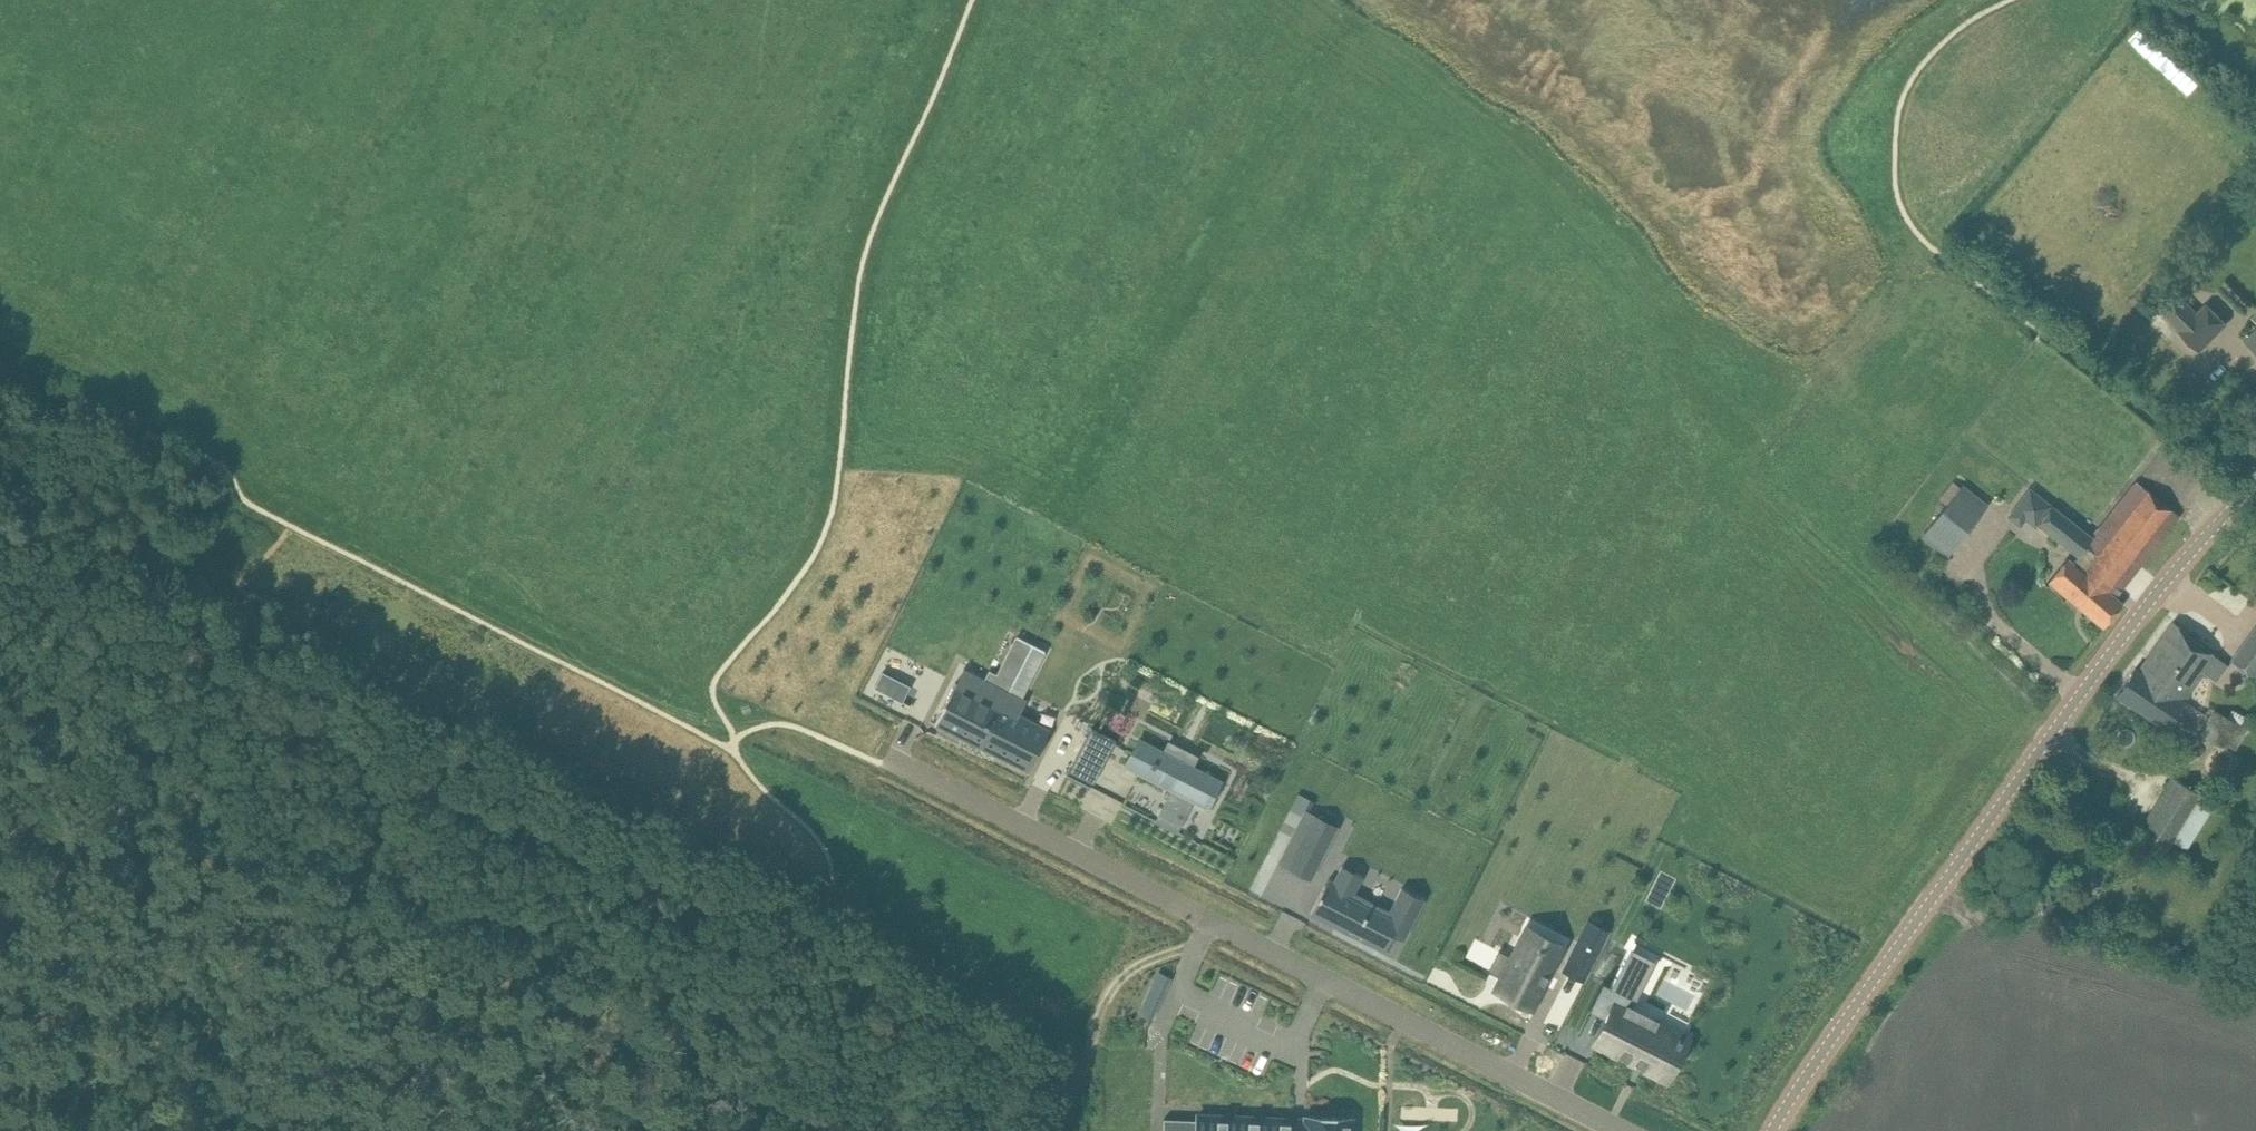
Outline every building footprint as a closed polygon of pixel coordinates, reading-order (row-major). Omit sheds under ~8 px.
[(2180,293),(2163,311),(2184,331),(2182,332),(2201,351),(2227,324),(2206,304),(2199,311),(2180,293)] [(2242,338),(2255,352),(2255,324),(2242,338)] [(1953,481),(1939,499),(1947,505),(1961,488),(1953,481)] [(2049,580),(2087,611),(2104,625),(2123,604),(2115,597),(2121,589),(2179,516),(2161,502),(2136,481),(2092,537),(2053,506),(2038,524),(2077,556),(2072,563),(2066,559),(2049,580)] [(1948,554),(1987,505),(1962,485),(1961,488),(1947,505),(1923,535),(1948,554)] [(2173,623),(2139,669),(2184,700),(2204,672),(2215,656),(2191,636),(2173,623)] [(2254,678),(2255,675),(2255,627),(2255,626),(2231,661),(2254,678)] [(955,682),(935,723),(982,747),(1010,692),(1020,670),(1034,644),(1016,635),(992,683),(984,679),(964,669),(957,683),(955,682)] [(1046,650),(1034,644),(1020,670),(1033,676),(1046,650)] [(2135,667),(2117,695),(2135,708),(2166,729),(2184,701),(2184,700),(2139,669),(2135,667)] [(882,671),(874,687),(888,694),(896,678),(882,671)] [(1010,692),(982,747),(1029,770),(1049,730),(1019,714),(1026,700),(1010,692)] [(2231,749),(2243,723),(2213,709),(2200,734),(2231,749)] [(1091,729),(1069,771),(1070,771),(1084,744),(1108,756),(1116,740),(1091,728),(1091,729)] [(1154,822),(1178,834),(1194,801),(1207,808),(1221,781),(1192,767),(1191,770),(1161,755),(1163,752),(1139,740),(1125,767),(1171,789),(1154,822)] [(2144,822),(2174,841),(2203,794),(2172,776),(2144,822)] [(1306,809),(1278,863),(1288,868),(1299,846),(1316,854),(1322,858),(1338,826),(1306,809)] [(1396,902),(1395,901),(1387,916),(1376,910),(1351,897),(1363,876),(1342,865),(1328,894),(1322,891),(1311,913),(1326,921),(1335,926),(1348,932),(1350,929),(1362,936),(1360,939),(1383,950),(1385,948),(1389,950),(1396,936),(1403,939),(1416,914),(1396,903),(1396,902)] [(1522,938),(1512,958),(1499,951),(1489,970),(1502,977),(1495,990),(1531,1008),(1558,956),(1522,938)] [(1579,939),(1564,969),(1583,978),(1599,948),(1579,939)] [(1603,983),(1594,1001),(1597,1003),(1609,1009),(1605,1018),(1608,1020),(1601,1034),(1605,1035),(1601,1042),(1618,1051),(1617,1052),(1637,1062),(1639,1058),(1645,1062),(1643,1065),(1666,1076),(1680,1048),(1652,1034),(1659,1020),(1660,1019),(1658,1018),(1640,1009),(1665,960),(1634,944),(1629,953),(1628,955),(1613,982),(1611,987),(1603,983)] [(1149,991),(1139,1012),(1152,1017),(1161,997),(1149,991)] [(1161,1130),(1350,1130),(1350,1118),(1304,1116),(1303,1124),(1291,1123),(1291,1119),(1195,1115),(1195,1120),(1162,1118),(1161,1130)]
